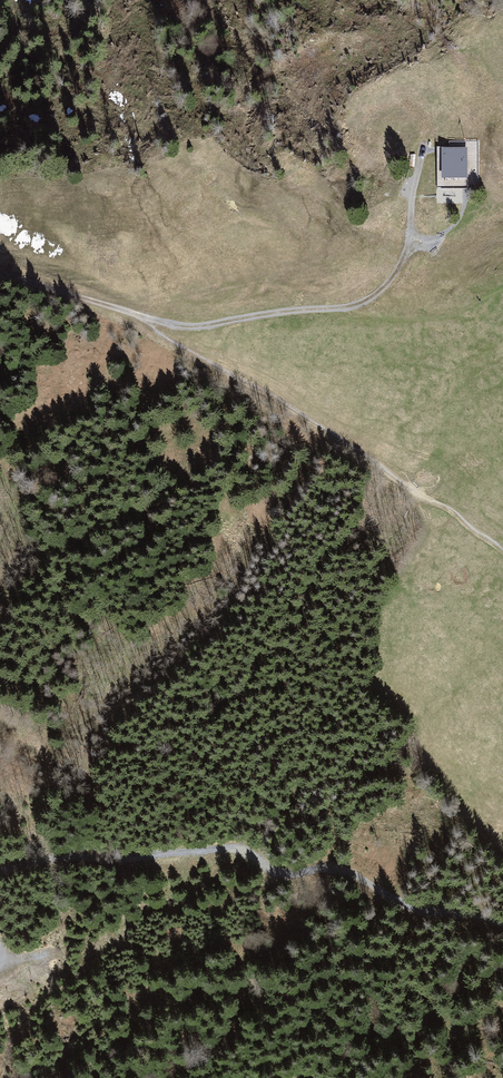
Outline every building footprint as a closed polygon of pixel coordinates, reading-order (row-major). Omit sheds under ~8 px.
[(464,151),(444,151),(445,175),(465,174),(464,151)]
